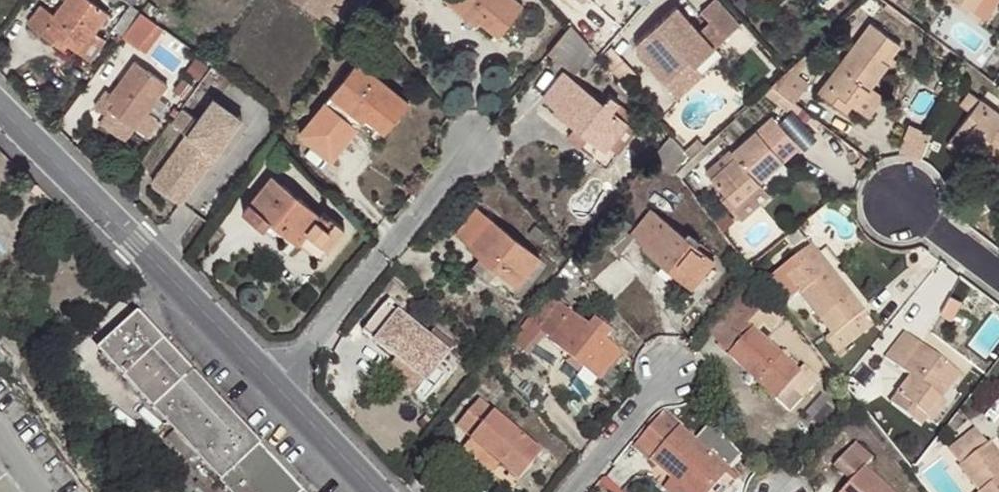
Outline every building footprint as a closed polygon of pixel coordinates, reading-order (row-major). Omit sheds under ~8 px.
[(79,52),(95,31),(108,13),(89,0),(66,0),(56,14),(42,4),(29,23),(54,42),(58,37),(69,43),(79,52)] [(317,15),(329,0),(296,0),(317,15)] [(497,33),(521,3),(517,0),(449,0),(466,14),(470,10),(497,33)] [(738,25),(717,0),(711,0),(700,9),(710,20),(697,31),(675,6),(635,41),(635,50),(663,82),(694,54),(699,59),(738,25)] [(994,0),(976,0),(972,6),(984,15),(994,0)] [(114,28),(123,34),(137,14),(128,7),(114,28)] [(137,14),(123,34),(148,51),(156,40),(147,33),(156,22),(140,10),(137,14)] [(850,102),(854,105),(870,84),(887,63),(886,61),(899,44),(871,22),(818,90),(844,110),(850,102)] [(570,24),(548,51),(568,69),(587,44),(587,43),(577,32),(570,24)] [(95,31),(79,52),(83,55),(99,34),(95,31)] [(64,49),(69,43),(58,37),(54,42),(64,49)] [(812,58),(807,52),(785,71),(771,84),(793,101),(802,90),(800,88),(807,78),(798,71),(812,58)] [(408,102),(358,60),(298,132),(330,158),(365,116),(383,132),(408,102)] [(107,107),(136,127),(166,83),(137,61),(110,98),(102,93),(94,104),(103,111),(107,107)] [(627,124),(564,72),(543,99),(555,108),(553,110),(573,127),(585,137),(603,152),(608,147),(627,124)] [(870,84),(854,105),(863,112),(880,92),(870,84)] [(985,151),(998,161),(998,114),(968,90),(959,103),(970,111),(956,130),(985,151)] [(153,180),(181,200),(242,117),(214,96),(153,180)] [(187,99),(176,113),(185,119),(195,105),(187,99)] [(734,157),(727,162),(711,177),(734,204),(798,146),(772,116),(730,152),(734,157)] [(634,130),(627,124),(608,147),(616,153),(634,130)] [(690,157),(700,149),(690,137),(688,138),(677,126),(669,134),(690,157)] [(573,127),(565,136),(577,146),(585,137),(573,127)] [(974,164),(985,151),(956,130),(946,143),(974,164)] [(721,155),(727,162),(734,157),(730,152),(728,149),(721,155)] [(271,221),(317,259),(343,228),(323,211),(319,214),(271,176),(243,211),(264,228),(271,221)] [(627,234),(632,237),(642,245),(640,248),(690,289),(713,261),(649,208),(629,233),(627,234)] [(539,258),(478,209),(458,233),(471,243),(468,246),(480,255),(472,265),(490,280),(498,270),(517,285),(539,258)] [(617,254),(632,237),(627,234),(629,233),(612,220),(597,237),(617,254)] [(825,337),(836,352),(873,323),(810,244),(784,265),(790,272),(785,276),(831,333),(825,337)] [(729,355),(774,397),(803,365),(789,352),(783,357),(755,329),(762,322),(771,329),(783,316),(748,285),(708,329),(730,352),(729,355)] [(527,320),(545,334),(551,340),(549,342),(599,381),(621,353),(605,340),(610,333),(595,321),(589,327),(548,294),(527,320)] [(376,341),(425,382),(447,355),(387,304),(365,329),(378,339),(376,341)] [(174,429),(196,453),(231,491),(302,491),(137,312),(99,348),(174,429)] [(528,355),(545,334),(527,320),(511,340),(528,355)] [(890,402),(921,424),(958,373),(903,330),(883,355),(910,375),(890,402)] [(803,365),(774,397),(783,406),(813,374),(803,365)] [(486,452),(499,462),(519,479),(540,453),(479,401),(459,426),(472,438),(462,449),(477,462),(486,452)] [(635,443),(670,476),(672,477),(676,473),(697,491),(708,491),(728,469),(664,411),(635,443)] [(979,491),(998,491),(998,455),(989,441),(986,443),(974,427),(949,447),(959,463),(958,464),(978,491),(979,491)] [(196,453),(174,429),(166,437),(188,461),(196,453)] [(865,465),(874,456),(857,440),(835,463),(852,478),(840,491),(894,491),(865,465)] [(489,473),(499,462),(486,452),(477,462),(489,473)] [(176,491),(182,491),(192,483),(173,464),(161,476),(176,491)] [(676,473),(672,477),(670,476),(662,485),(669,491),(697,491),(676,473)] [(0,477),(0,491),(11,491),(0,477)] [(192,483),(182,491),(201,491),(192,483)]
